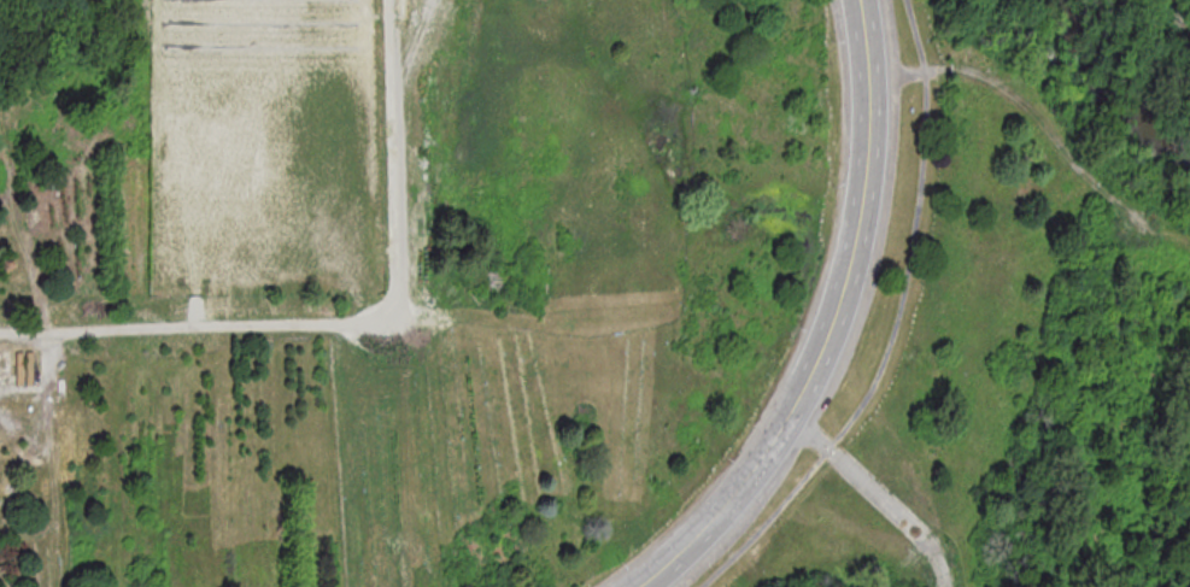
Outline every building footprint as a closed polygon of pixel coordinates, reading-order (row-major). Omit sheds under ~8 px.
[(33,385),(33,351),(16,351),(16,385),(33,385)]
